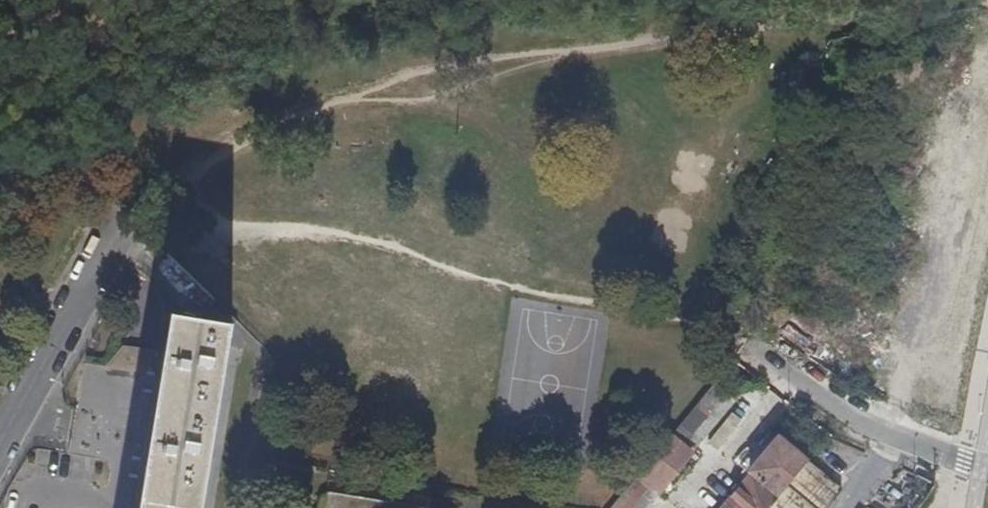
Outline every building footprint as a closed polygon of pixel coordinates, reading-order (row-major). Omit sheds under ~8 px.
[(180,328),(199,331),(202,315),(183,312),(180,328)] [(180,328),(172,327),(142,507),(204,507),(233,337),(199,331),(180,328)] [(714,385),(613,507),(645,507),(733,402),(714,385)] [(807,465),(778,440),(748,475),(751,477),(724,507),(771,507),(807,465)] [(807,465),(771,507),(829,507),(839,493),(807,465)] [(324,507),(416,507),(327,493),(324,507)]
